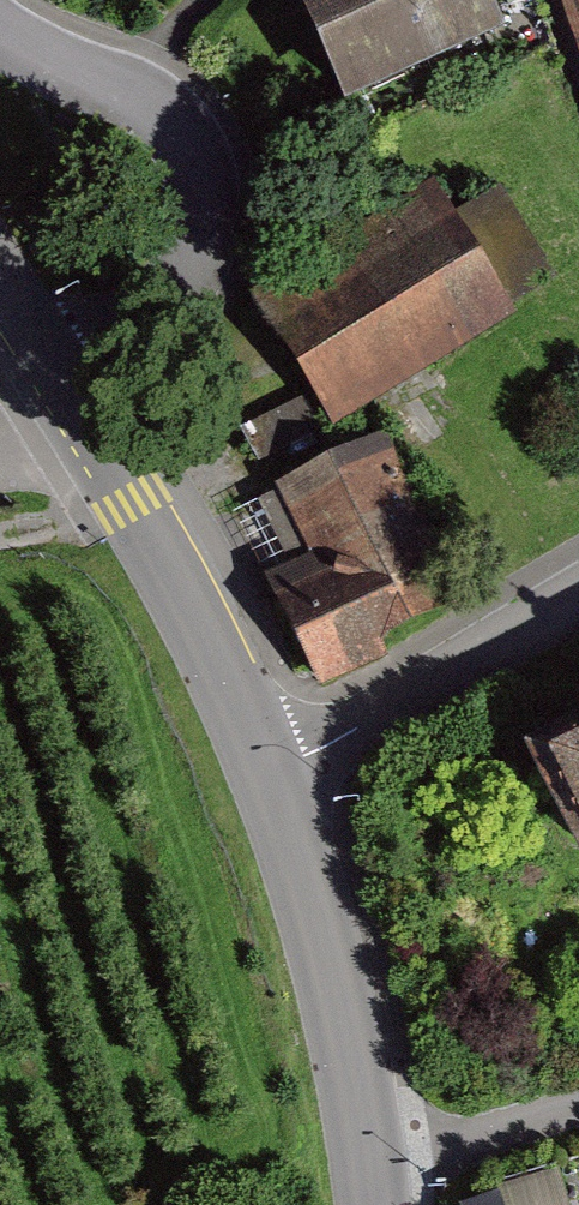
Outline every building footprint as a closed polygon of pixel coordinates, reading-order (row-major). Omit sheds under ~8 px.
[(363,88),(517,15),(510,0),(321,0),(363,88)] [(447,198),(274,307),(349,426),(522,317),(447,198)] [(390,655),(382,639),(475,593),(391,426),(279,482),(314,552),(270,574),(326,687),(390,655)] [(553,742),(578,795),(578,729),(553,742)] [(465,1183),(471,1204),(578,1204),(578,1201),(567,1157),(465,1183)]
